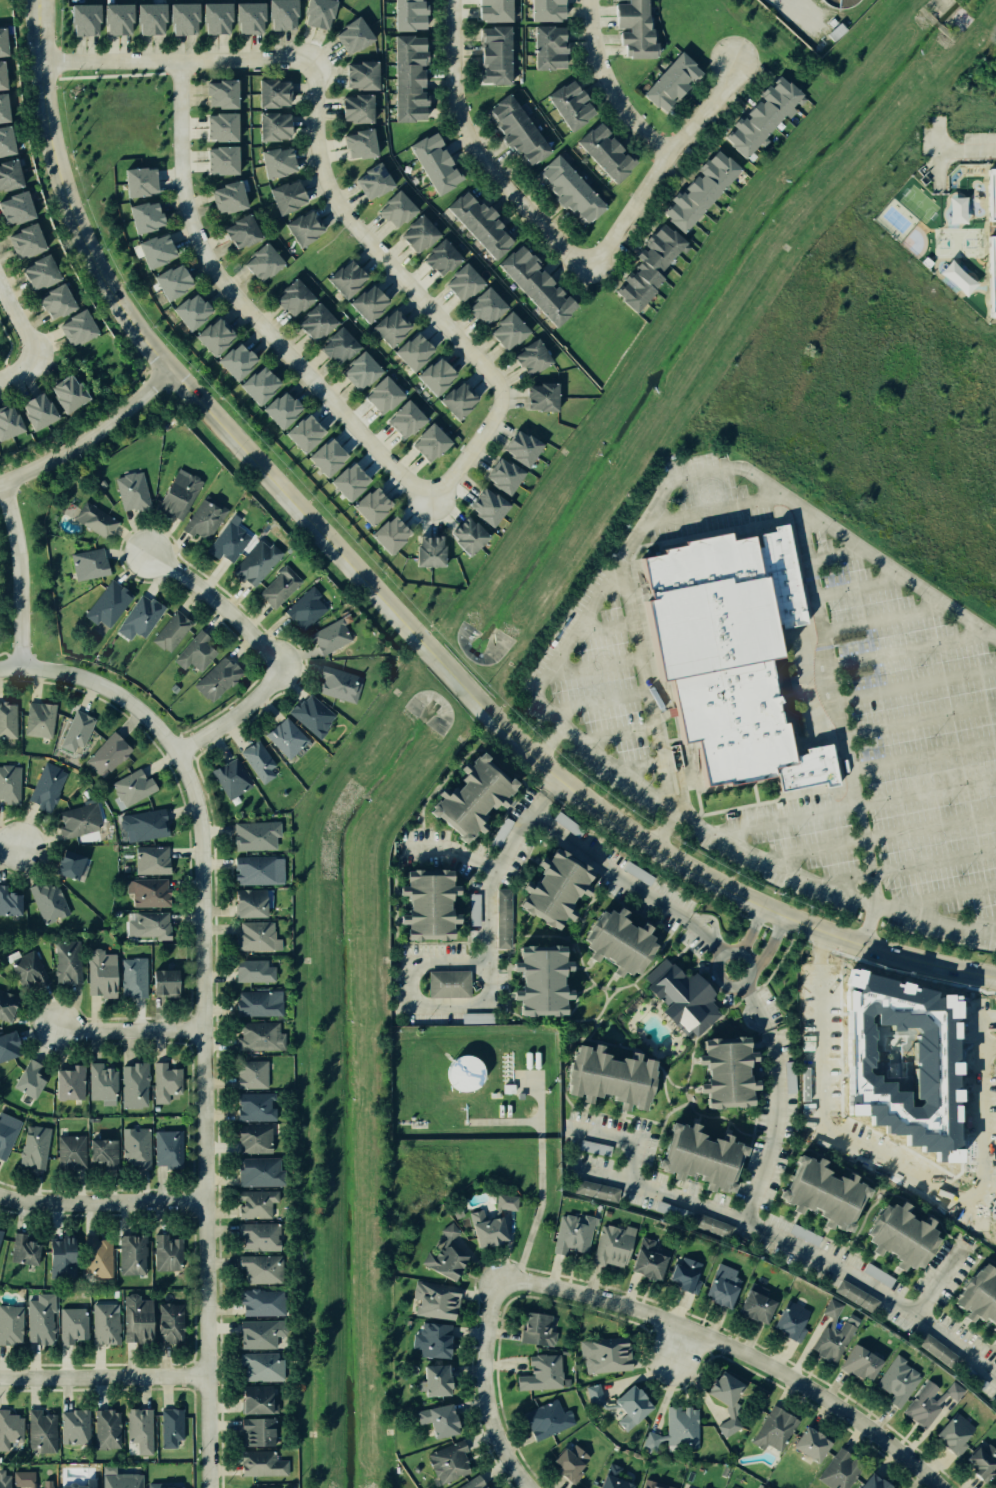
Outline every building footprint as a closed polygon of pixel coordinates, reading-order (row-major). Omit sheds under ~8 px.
[(305,18),(313,0),(322,0),(344,8),(332,30),(325,27),(318,24),(305,18)] [(431,0),(399,0),(400,31),(432,30),(431,0)] [(515,0),(483,0),(483,23),(516,22),(515,0)] [(568,0),(535,0),(536,24),(569,23),(568,0)] [(620,26),(625,31),(625,42),(631,54),(661,56),(661,43),(654,26),(653,0),(619,0),(620,26)] [(827,4),(834,8),(842,9),(849,7),(856,3),(859,0),(822,0),(827,4)] [(271,4),(274,29),(298,26),(295,1),(271,4)] [(237,4),(239,31),(267,29),(265,2),(237,4)] [(206,5),(208,32),(237,30),(235,3),(206,5)] [(174,6),(176,33),(205,31),(203,4),(174,6)] [(143,7),(145,34),(173,32),(171,5),(143,7)] [(73,9),(75,36),(103,34),(102,7),(73,9)] [(109,9),(111,36),(139,34),(138,7),(109,9)] [(341,31),(351,52),(375,40),(361,16),(341,31)] [(824,32),(835,23),(842,33),(831,42),(824,32)] [(573,69),(571,25),(539,26),(540,70),(573,69)] [(514,84),(514,26),(483,27),(484,84),(514,84)] [(433,124),(431,38),(398,38),(400,124),(433,124)] [(646,91),(684,51),(705,72),(669,114),(646,91)] [(344,62),(343,88),(377,89),(378,63),(344,62)] [(726,137),(785,73),(807,93),(748,157),(726,137)] [(249,75),(249,109),(285,109),(286,76),(249,75)] [(599,113),(574,77),(548,96),(573,131),(599,113)] [(212,81),(214,108),(242,106),(240,79),(212,81)] [(492,109),(532,166),(556,149),(517,92),(492,109)] [(9,122),(8,95),(0,95),(0,122),(9,122)] [(343,97),(343,122),(377,123),(378,98),(343,97)] [(243,115),(216,114),(215,142),(242,143),(243,115)] [(262,116),(263,141),(294,140),(293,115),(262,116)] [(637,161),(603,123),(582,142),(619,184),(637,161)] [(12,149),(0,152),(0,126),(6,125),(12,149)] [(347,138),(352,162),(379,156),(374,132),(347,138)] [(467,177),(441,137),(414,146),(444,192),(467,177)] [(242,148),(215,147),(214,175),(241,176),(242,148)] [(265,154),(270,179),(301,172),(295,147),(265,154)] [(665,215),(723,151),(746,171),(687,235),(665,215)] [(611,200),(560,153),(540,174),(590,222),(611,200)] [(26,189),(23,162),(0,165),(0,193),(26,189)] [(381,162),(360,178),(374,198),(396,184),(381,162)] [(977,167),(995,166),(995,214),(979,215),(977,167)] [(153,168),(126,173),(131,200),(158,196),(153,168)] [(273,189),(279,208),(311,197),(304,178),(273,189)] [(242,180),(216,188),(224,215),(250,207),(242,180)] [(10,226),(36,215),(25,190),(0,202),(0,204),(10,226)] [(516,240),(468,190),(450,207),(498,257),(516,240)] [(401,192),(417,210),(399,225),(383,207),(401,192)] [(129,207),(134,234),(162,229),(157,202),(129,207)] [(283,220),(299,250),(331,233),(316,203),(283,220)] [(266,237),(254,213),(229,226),(241,250),(266,237)] [(425,215),(441,233),(423,249),(407,230),(425,215)] [(966,223),(966,216),(950,215),(950,222),(966,223)] [(639,253),(666,222),(688,242),(661,273),(639,253)] [(37,223),(12,232),(21,259),(47,250),(37,223)] [(979,231),(995,230),(995,310),(982,311),(979,231)] [(168,234),(142,242),(150,269),(176,261),(168,234)] [(447,240),(462,258),(444,274),(428,255),(447,240)] [(245,263),(268,243),(284,262),(262,282),(245,263)] [(569,298),(520,247),(502,265),(551,315),(569,298)] [(52,253),(27,265),(40,290),(64,278),(52,253)] [(329,280),(349,298),(370,276),(351,257),(329,280)] [(965,296),(976,284),(951,260),(940,272),(965,296)] [(469,263),(485,282),(467,297),(451,279),(469,263)] [(619,293),(646,263),(668,283),(641,313),(619,293)] [(181,265),(157,277),(169,303),(193,291),(181,265)] [(278,299),(298,279),(316,298),(297,317),(278,299)] [(354,303),(370,318),(390,298),(375,282),(354,303)] [(66,283),(42,295),(54,320),(79,308),(66,283)] [(475,305),(493,290),(508,308),(490,323),(475,305)] [(176,313),(199,293),(216,312),(193,332),(176,313)] [(301,325),(320,305),(338,323),(319,343),(301,325)] [(376,326),(392,344),(414,325),(397,307),(376,326)] [(87,310),(63,322),(75,347),(100,336),(87,310)] [(496,329),(514,313),(530,331),(511,347),(496,329)] [(200,337),(222,317),(239,336),(216,356),(200,337)] [(323,347),(339,365),(360,346),(344,329),(323,347)] [(397,351),(415,369),(436,348),(417,330),(397,351)] [(221,362),(241,342),(259,361),(240,380),(221,362)] [(527,372),(522,349),(545,343),(551,367),(527,372)] [(343,371),(360,391),(382,372),(366,352),(343,371)] [(420,375),(437,392),(458,372),(441,355),(420,375)] [(243,389),(263,369),(281,387),(261,407),(243,389)] [(77,376),(53,388),(65,414),(90,402),(77,376)] [(365,396),(382,415),(404,395),(388,376),(365,396)] [(443,399),(461,417),(481,397),(463,379),(443,399)] [(520,384),(521,409),(552,409),(551,383),(520,384)] [(269,410),(284,428),(305,410),(289,392),(269,410)] [(48,393),(24,405),(36,430),(61,418),(48,393)] [(387,419),(405,440),(427,420),(409,400),(387,419)] [(0,412),(0,434),(1,438),(13,436),(26,432),(19,406),(0,412)] [(331,434),(315,414),(291,432),(307,453),(331,434)] [(412,445),(434,423),(453,441),(431,463),(412,445)] [(537,442),(522,465),(495,449),(510,425),(537,442)] [(311,458),(328,476),(350,456),(334,438),(311,458)] [(519,471),(504,492),(480,474),(495,456),(519,471)] [(327,484),(348,503),(367,481),(349,462),(327,484)] [(174,519),(151,508),(174,464),(206,478),(174,519)] [(120,512),(151,508),(141,469),(112,473),(120,512)] [(348,503),(368,525),(390,505),(371,483),(348,503)] [(463,506),(489,526),(505,505),(479,485),(463,506)] [(202,497),(225,510),(199,553),(174,538),(202,497)] [(114,521),(85,498),(63,523),(98,542),(114,521)] [(367,532),(388,554),(407,535),(386,513),(367,532)] [(447,527),(457,516),(487,537),(465,559),(447,527)] [(228,523),(247,535),(225,576),(199,553),(228,523)] [(766,658),(779,724),(784,723),(792,763),(796,762),(794,755),(805,753),(804,748),(829,744),(837,784),(824,787),(824,783),(779,791),(774,768),(771,769),(772,776),(726,785),(725,782),(704,786),(695,741),(680,743),(668,680),(658,681),(642,599),(646,598),(638,557),(660,552),(659,549),(682,544),(681,541),(727,532),(729,540),(750,536),(752,548),(760,547),(758,535),(773,532),(772,526),(785,524),(804,622),(781,626),(780,621),(770,623),(777,656),(766,658)] [(259,536),(282,556),(253,595),(225,576),(259,536)] [(415,536),(412,566),(439,568),(442,538),(415,536)] [(98,542),(68,548),(74,579),(107,573),(98,542)] [(285,562),(301,578),(269,611),(253,595),(285,562)] [(107,573),(129,591),(102,631),(79,613),(107,573)] [(307,581),(331,605),(301,635),(276,610),(307,581)] [(140,591),(161,602),(140,637),(115,630),(140,591)] [(169,607),(190,623),(183,631),(168,649),(149,638),(158,624),(169,607)] [(306,638),(319,659),(349,641),(336,620),(306,638)] [(198,627),(219,648),(196,670),(174,657),(198,627)] [(225,655),(246,675),(213,704),(195,686),(225,655)] [(360,674),(352,705),(304,691),(313,659),(360,674)] [(285,709),(317,741),(341,715),(304,691),(285,709)] [(24,701),(57,703),(51,745),(23,744),(24,701)] [(0,702),(0,738),(17,738),(16,702),(0,702)] [(71,707),(99,719),(79,757),(51,745),(71,707)] [(281,716),(309,744),(286,764),(260,734),(281,716)] [(111,731),(135,754),(103,779),(79,757),(111,731)] [(255,740),(278,772),(258,786),(236,752),(255,740)] [(512,784),(464,842),(418,804),(466,748),(512,784)] [(209,766),(227,800),(251,788),(236,752),(209,766)] [(23,801),(49,809),(65,770),(40,760),(23,801)] [(0,764),(0,806),(14,807),(16,763),(0,764)] [(140,766),(159,790),(123,810),(108,786),(140,766)] [(92,798),(103,828),(60,842),(49,809),(92,798)] [(162,807),(164,837),(120,844),(117,817),(162,807)] [(587,832),(559,811),(553,819),(581,840),(587,832)] [(277,817),(278,848),(230,851),(228,820),(277,817)] [(542,844),(590,873),(556,932),(506,896),(542,844)] [(167,849),(167,874),(128,876),(128,852),(167,849)] [(74,879),(81,858),(55,853),(48,876),(74,879)] [(230,858),(229,886),(282,884),(282,855),(230,858)] [(449,867),(452,941),(392,941),(390,867),(449,867)] [(167,874),(168,907),(125,909),(128,876),(167,874)] [(69,914),(48,876),(25,889),(41,929),(69,914)] [(497,949),(512,948),(512,888),(497,889),(497,949)] [(230,892),(266,891),(266,918),(230,919),(230,892)] [(16,896),(0,893),(0,915),(16,913),(16,896)] [(597,904),(658,943),(630,984),(570,942),(597,904)] [(168,943),(168,907),(125,909),(125,943),(168,943)] [(232,925),(232,952),(288,950),(287,921),(232,925)] [(50,942),(52,987),(77,986),(75,941),(50,942)] [(5,959),(22,999),(47,989),(30,949),(5,959)] [(88,953),(88,998),(111,997),(110,953),(88,953)] [(119,957),(120,998),(142,998),(141,957),(119,957)] [(231,960),(232,984),(280,985),(278,958),(231,960)] [(713,997),(670,966),(637,998),(679,1031),(713,997)] [(173,968),(174,994),(149,995),(148,969),(173,968)] [(427,969),(467,969),(467,998),(428,999),(427,969)] [(510,976),(552,975),(554,1004),(510,1005),(510,976)] [(5,1022),(13,992),(0,988),(0,1021),(5,1022)] [(232,991),(232,1017),(280,1016),(281,990),(232,991)] [(491,1023),(491,1013),(463,1013),(463,1023),(491,1023)] [(232,1023),(232,1052),(285,1050),(284,1021),(232,1023)] [(22,1057),(13,1026),(0,1030),(0,1064),(22,1057)] [(693,1038),(739,1036),(743,1100),(693,1104),(693,1038)] [(567,1040),(653,1063),(640,1111),(555,1090),(567,1040)] [(480,1093),(484,1088),(487,1081),(487,1075),(485,1068),(481,1063),(476,1059),(469,1057),(462,1057),(456,1059),(450,1064),(446,1070),(445,1077),(446,1084),(449,1090),(455,1095),(461,1098),(468,1098),(474,1097),(480,1093)] [(234,1060),(267,1059),(267,1089),(233,1089),(234,1060)] [(9,1088),(31,1100),(46,1073),(24,1061),(9,1088)] [(146,1062),(147,1108),(178,1107),(176,1061),(146,1062)] [(88,1062),(88,1101),(115,1101),(115,1062),(88,1062)] [(122,1063),(123,1109),(147,1108),(146,1062),(122,1063)] [(53,1102),(82,1102),(82,1064),(52,1065),(53,1102)] [(234,1095),(274,1094),(275,1120),(234,1121),(234,1095)] [(1,1161),(0,1161),(0,1117),(18,1126),(1,1161)] [(666,1119),(734,1144),(718,1186),(650,1167),(653,1159),(666,1119)] [(28,1125),(20,1165),(42,1170),(50,1129),(28,1125)] [(235,1128),(274,1126),(274,1153),(235,1154),(235,1128)] [(121,1128),(123,1170),(150,1169),(148,1127),(121,1128)] [(158,1128),(158,1170),(181,1170),(181,1128),(158,1128)] [(57,1135),(58,1169),(81,1169),(80,1135),(57,1135)] [(93,1137),(92,1167),(111,1168),(112,1138),(93,1137)] [(579,1138),(610,1145),(608,1158),(577,1150),(579,1138)] [(791,1153),(863,1188),(846,1234),(771,1198),(791,1153)] [(235,1154),(236,1188),(278,1188),(280,1154),(235,1154)] [(617,1203),(620,1189),(577,1179),(574,1193),(617,1203)] [(237,1219),(236,1193),(278,1188),(279,1220),(237,1219)] [(497,1209),(518,1210),(519,1196),(497,1195),(497,1209)] [(881,1199),(937,1238),(911,1278),(853,1240),(881,1199)] [(684,1220),(687,1210),(661,1202),(658,1212),(684,1220)] [(559,1207),(594,1215),(583,1262),(547,1255),(559,1207)] [(730,1240),(735,1227),(694,1211),(689,1225),(730,1240)] [(467,1223),(499,1215),(505,1240),(474,1250),(467,1223)] [(236,1250),(280,1251),(279,1220),(237,1219),(236,1250)] [(600,1220),(634,1229),(623,1272),(589,1263),(600,1220)] [(450,1221),(459,1232),(447,1239),(438,1226),(450,1221)] [(13,1227),(11,1265),(33,1266),(35,1229),(13,1227)] [(153,1234),(154,1276),(182,1276),(181,1234),(153,1234)] [(83,1235),(83,1280),(110,1280),(110,1235),(83,1235)] [(46,1236),(46,1278),(69,1278),(70,1237),(46,1236)] [(118,1237),(119,1277),(144,1277),(143,1236),(118,1237)] [(639,1237),(669,1248),(656,1280),(628,1272),(639,1237)] [(440,1241),(465,1251),(455,1273),(420,1263),(422,1249),(435,1253),(440,1241)] [(674,1253),(701,1263),(689,1294),(661,1284),(674,1253)] [(237,1257),(237,1284),(284,1281),(281,1256),(237,1257)] [(973,1260),(995,1277),(995,1341),(940,1301),(973,1260)] [(714,1261),(741,1272),(724,1307),(696,1297),(714,1261)] [(863,1271),(891,1287),(895,1279),(868,1263),(863,1271)] [(414,1276),(458,1286),(451,1319),(406,1314),(414,1276)] [(834,1291),(872,1313),(879,1301),(841,1279),(834,1291)] [(746,1281),(777,1296),(762,1326),(730,1311),(746,1281)] [(237,1291),(240,1315),(288,1315),(282,1288),(237,1291)] [(48,1298),(48,1343),(27,1342),(25,1296),(48,1298)] [(180,1298),(179,1339),(157,1338),(156,1297),(180,1298)] [(783,1297),(807,1309),(792,1343),(767,1330),(783,1297)] [(827,1297),(842,1305),(835,1320),(856,1328),(832,1364),(802,1349),(827,1297)] [(147,1298),(148,1340),(125,1339),(124,1298),(147,1298)] [(117,1300),(117,1342),(89,1345),(89,1299),(117,1300)] [(19,1347),(0,1346),(0,1302),(18,1304),(19,1347)] [(81,1306),(80,1344),(57,1343),(57,1305),(81,1306)] [(520,1309),(560,1316),(558,1348),(538,1345),(516,1343),(520,1309)] [(234,1320),(236,1349),(293,1348),(287,1320),(234,1320)] [(419,1321),(450,1325),(448,1358),(416,1357),(419,1321)] [(951,1368),(959,1356),(925,1332),(917,1344),(951,1368)] [(583,1337),(631,1335),(632,1372),(583,1374),(583,1337)] [(855,1343),(880,1362),(861,1385),(834,1370),(855,1343)] [(558,1348),(561,1389),(514,1391),(513,1372),(529,1372),(527,1353),(558,1348)] [(894,1351),(918,1375),(890,1402),(868,1388),(894,1351)] [(237,1354),(235,1382),(292,1381),(288,1353),(237,1354)] [(420,1363),(448,1364),(450,1395),(420,1395),(420,1363)] [(716,1366),(741,1385),(727,1407),(699,1389),(716,1366)] [(624,1378),(651,1408),(627,1433),(609,1413),(589,1412),(575,1387),(624,1378)] [(923,1380),(940,1391),(951,1381),(965,1393),(923,1431),(897,1412),(923,1380)] [(239,1388),(237,1412),(277,1413),(277,1386),(239,1388)] [(554,1396),(562,1414),(569,1410),(575,1425),(533,1444),(516,1411),(554,1396)] [(416,1407),(450,1403),(456,1433),(429,1438),(426,1423),(417,1425),(416,1407)] [(696,1407),(665,1406),(664,1434),(647,1430),(639,1448),(665,1454),(698,1449),(696,1407)] [(771,1406),(794,1418),(777,1452),(769,1449),(750,1441),(771,1406)] [(91,1409),(118,1408),(117,1450),(91,1450),(91,1409)] [(122,1408),(149,1408),(150,1457),(123,1460),(122,1408)] [(20,1449),(0,1452),(0,1409),(22,1413),(20,1449)] [(157,1410),(182,1409),(183,1449),(157,1451),(157,1410)] [(60,1411),(86,1410),(86,1450),(59,1449),(60,1411)] [(953,1410),(975,1428),(949,1454),(926,1437),(953,1410)] [(52,1413),(29,1412),(28,1452),(53,1453),(52,1413)] [(237,1417),(235,1448),(276,1448),(275,1418),(237,1417)] [(798,1424),(830,1444),(814,1469),(785,1448),(798,1424)] [(461,1436),(467,1451),(461,1454),(469,1472),(438,1487),(423,1454),(461,1436)] [(977,1439),(995,1454),(995,1465),(973,1487),(971,1487),(950,1467),(977,1439)] [(559,1443),(566,1450),(572,1444),(588,1458),(564,1485),(541,1463),(559,1443)] [(861,1466),(846,1487),(833,1487),(816,1477),(835,1449),(861,1466)] [(236,1452),(235,1478),(294,1479),(293,1451),(236,1452)] [(634,1477),(601,1464),(591,1487),(630,1487),(634,1477)] [(14,1470),(30,1470),(30,1486),(14,1485),(14,1470)] [(8,1476),(8,1487),(0,1487),(0,1471),(3,1471),(3,1476),(8,1476)] [(480,1472),(491,1487),(458,1487),(480,1472)] [(869,1472),(855,1487),(888,1487),(869,1472)] [(143,1474),(143,1487),(103,1487),(103,1474),(143,1474)] [(97,1479),(97,1487),(79,1487),(79,1485),(89,1485),(89,1479),(97,1479)] [(53,1480),(44,1480),(44,1486),(43,1486),(43,1487),(53,1487),(53,1480)] [(639,1480),(672,1487),(636,1487),(639,1480)]
